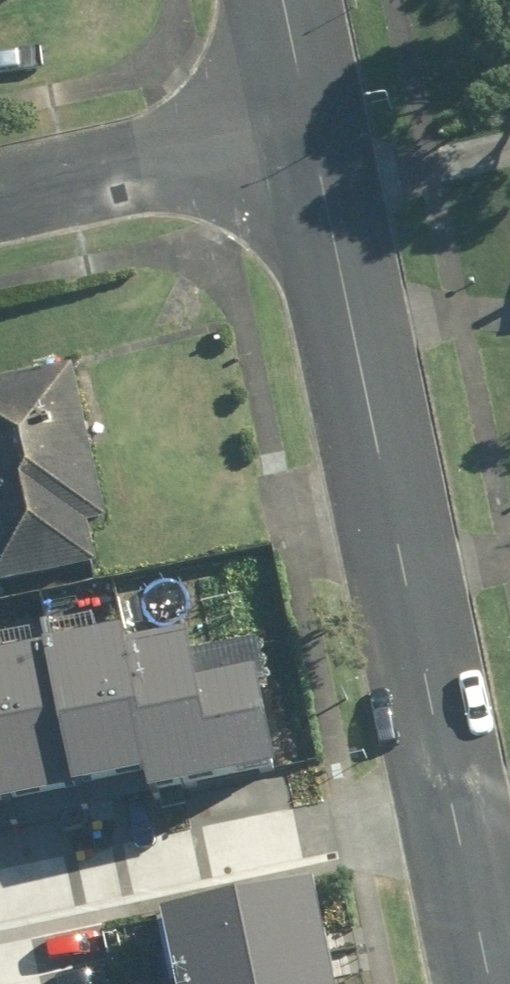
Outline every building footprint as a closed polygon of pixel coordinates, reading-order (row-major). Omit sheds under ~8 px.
[(16,10),(14,0),(0,0),(0,13),(16,10)] [(71,372),(0,386),(0,591),(92,573),(83,528),(101,524),(71,372)] [(196,646),(190,617),(127,630),(156,773),(160,790),(287,764),(260,633),(196,646)] [(0,655),(0,805),(156,773),(127,630),(0,655)] [(323,870),(257,883),(169,901),(186,983),(346,983),(323,870)]
